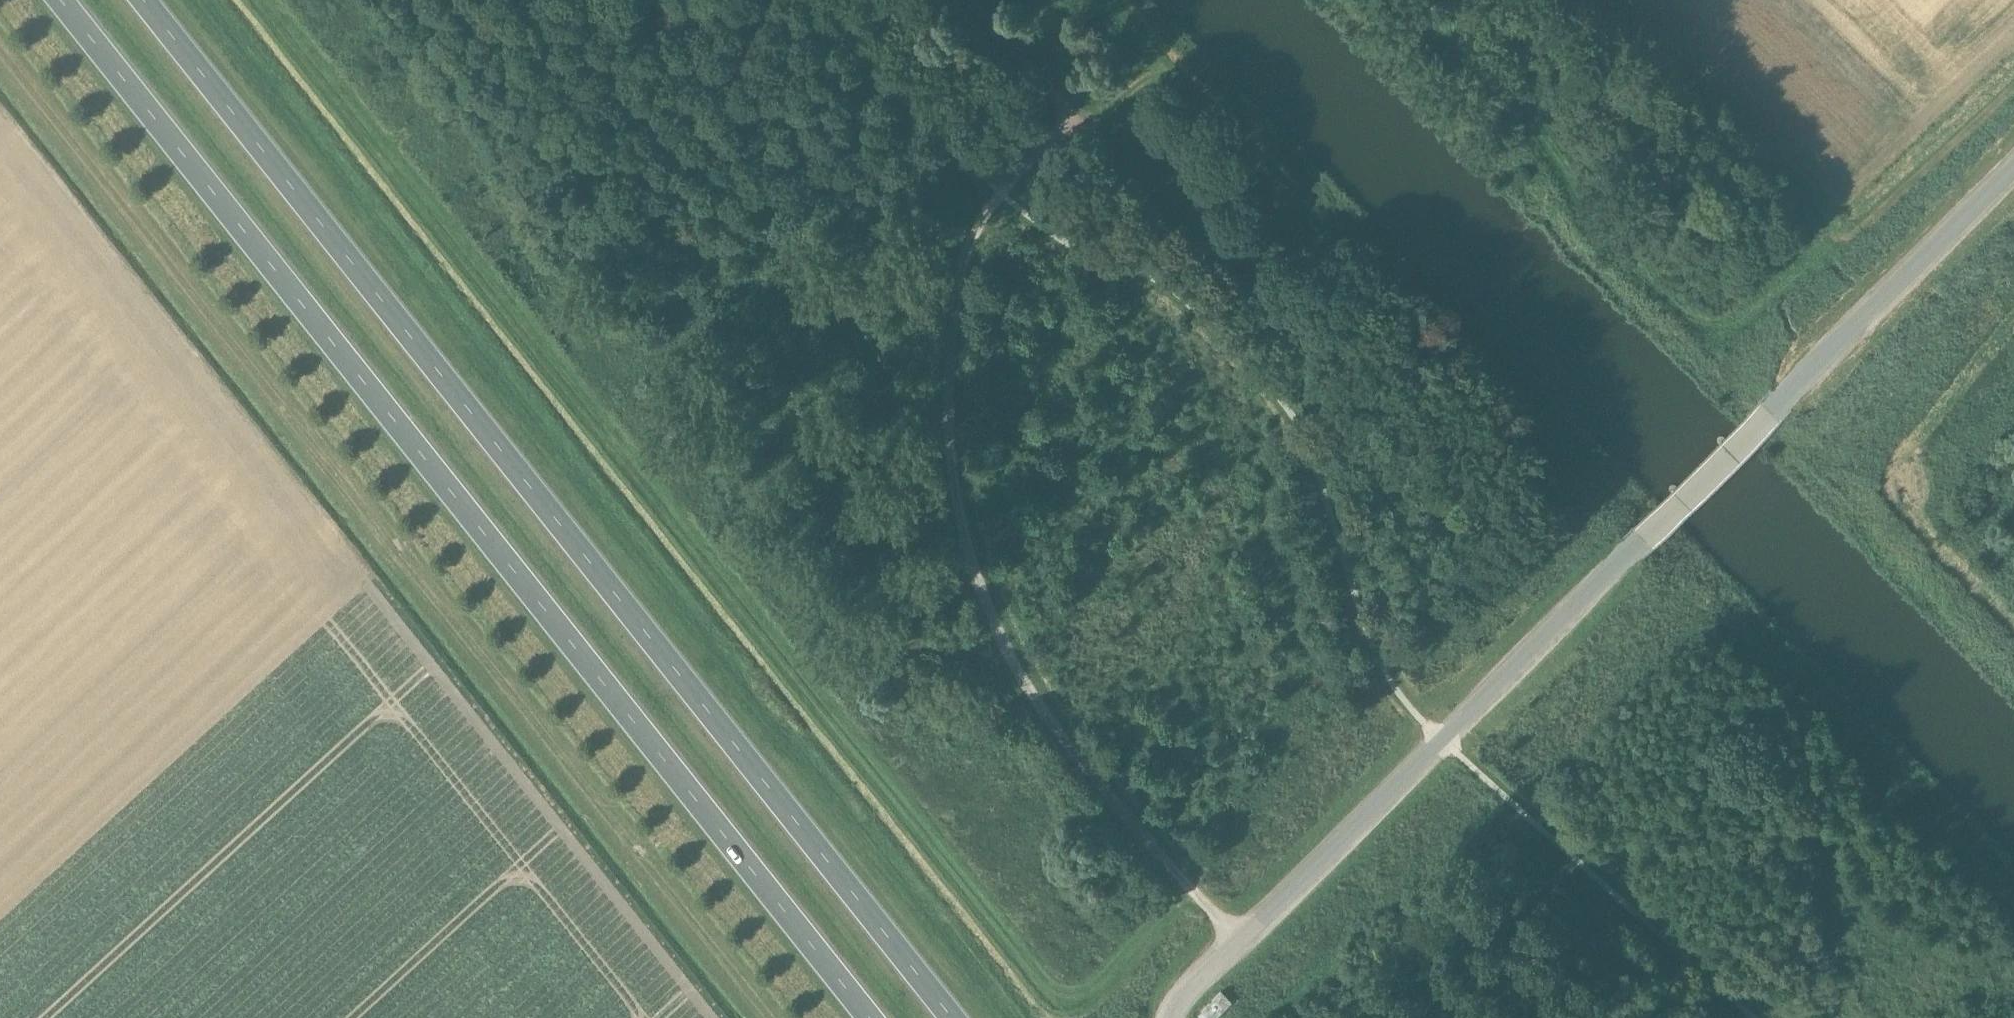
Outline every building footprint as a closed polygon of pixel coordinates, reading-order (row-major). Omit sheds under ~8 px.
[(1201,1017),(1214,1017),(1231,1001),(1220,991),(1197,1014),(1201,1017)]
